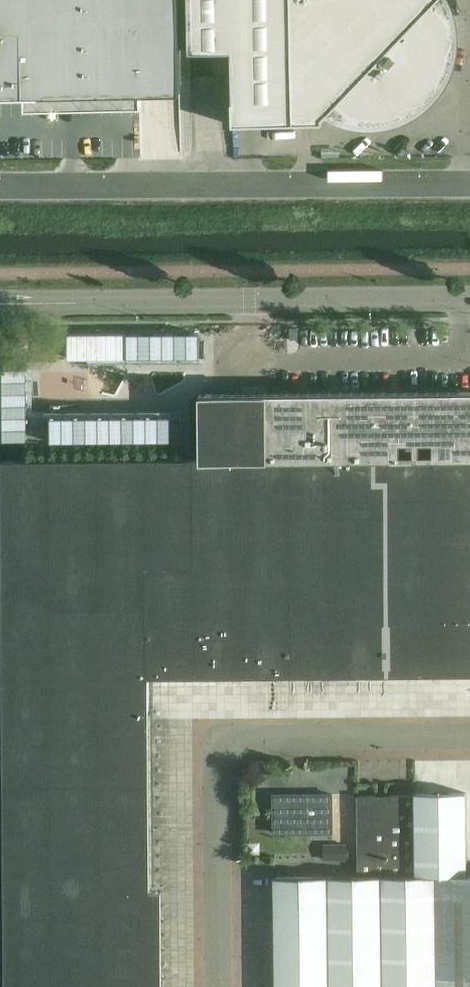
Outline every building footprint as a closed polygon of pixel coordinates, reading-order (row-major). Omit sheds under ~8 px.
[(23,94),(23,111),(140,109),(140,93),(179,93),(178,0),(0,0),(0,94),(23,94)] [(189,52),(190,52),(231,51),(232,101),(231,101),(232,125),(233,125),(322,123),(322,119),(329,112),(335,115),(342,118),(349,120),(357,122),(364,123),(371,123),(379,122),(386,121),(393,120),(400,117),(407,114),(413,111),(420,107),(425,102),(431,97),(436,91),(440,85),(444,79),(447,73),(450,66),(452,59),(453,51),(454,44),(454,37),(454,29),(453,22),(451,15),(449,8),(446,1),(445,0),(188,0),(189,52)] [(197,338),(65,339),(65,363),(197,362),(197,338)] [(27,369),(2,369),(2,417),(27,417),(27,369)] [(200,459),(469,457),(469,392),(200,394),(200,459)] [(27,417),(2,417),(2,441),(171,441),(171,417),(27,417)] [(6,986),(163,986),(162,892),(151,892),(149,678),(469,675),(469,457),(200,459),(193,459),(193,460),(2,461),(6,986)] [(276,986),(469,986),(469,875),(466,875),(465,793),(415,794),(415,796),(357,797),(358,877),(275,878),(276,986)] [(294,834),(332,833),(332,795),(274,796),(274,826),(294,826),(294,834)] [(347,844),(323,844),(323,861),(347,861),(347,844)]
